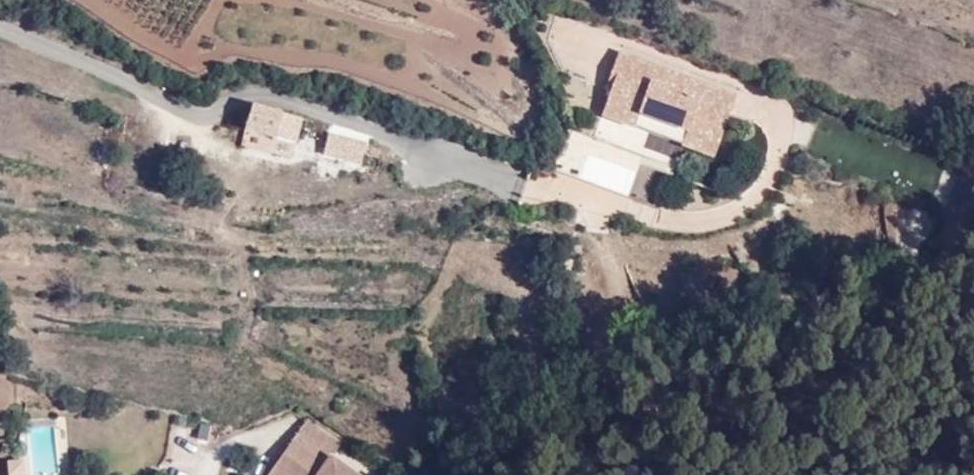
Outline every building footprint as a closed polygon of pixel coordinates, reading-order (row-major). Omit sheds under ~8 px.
[(559,15),(551,40),(578,48),(586,23),(559,15)] [(736,93),(617,52),(604,91),(608,92),(599,118),(634,129),(635,125),(681,143),(678,149),(715,161),(736,93)] [(307,117),(277,110),(278,107),(250,100),(241,129),(252,131),(247,148),(265,154),(266,150),(269,136),(300,144),(307,117)] [(297,158),(300,144),(269,136),(266,150),(297,158)] [(345,158),(349,142),(336,136),(329,150),(345,158)] [(366,149),(349,142),(345,158),(360,164),(366,149)] [(366,149),(360,164),(379,170),(385,157),(366,149)] [(263,474),(355,474),(327,455),(338,439),(305,415),(263,474)] [(25,460),(6,461),(6,474),(25,474),(25,460)]
